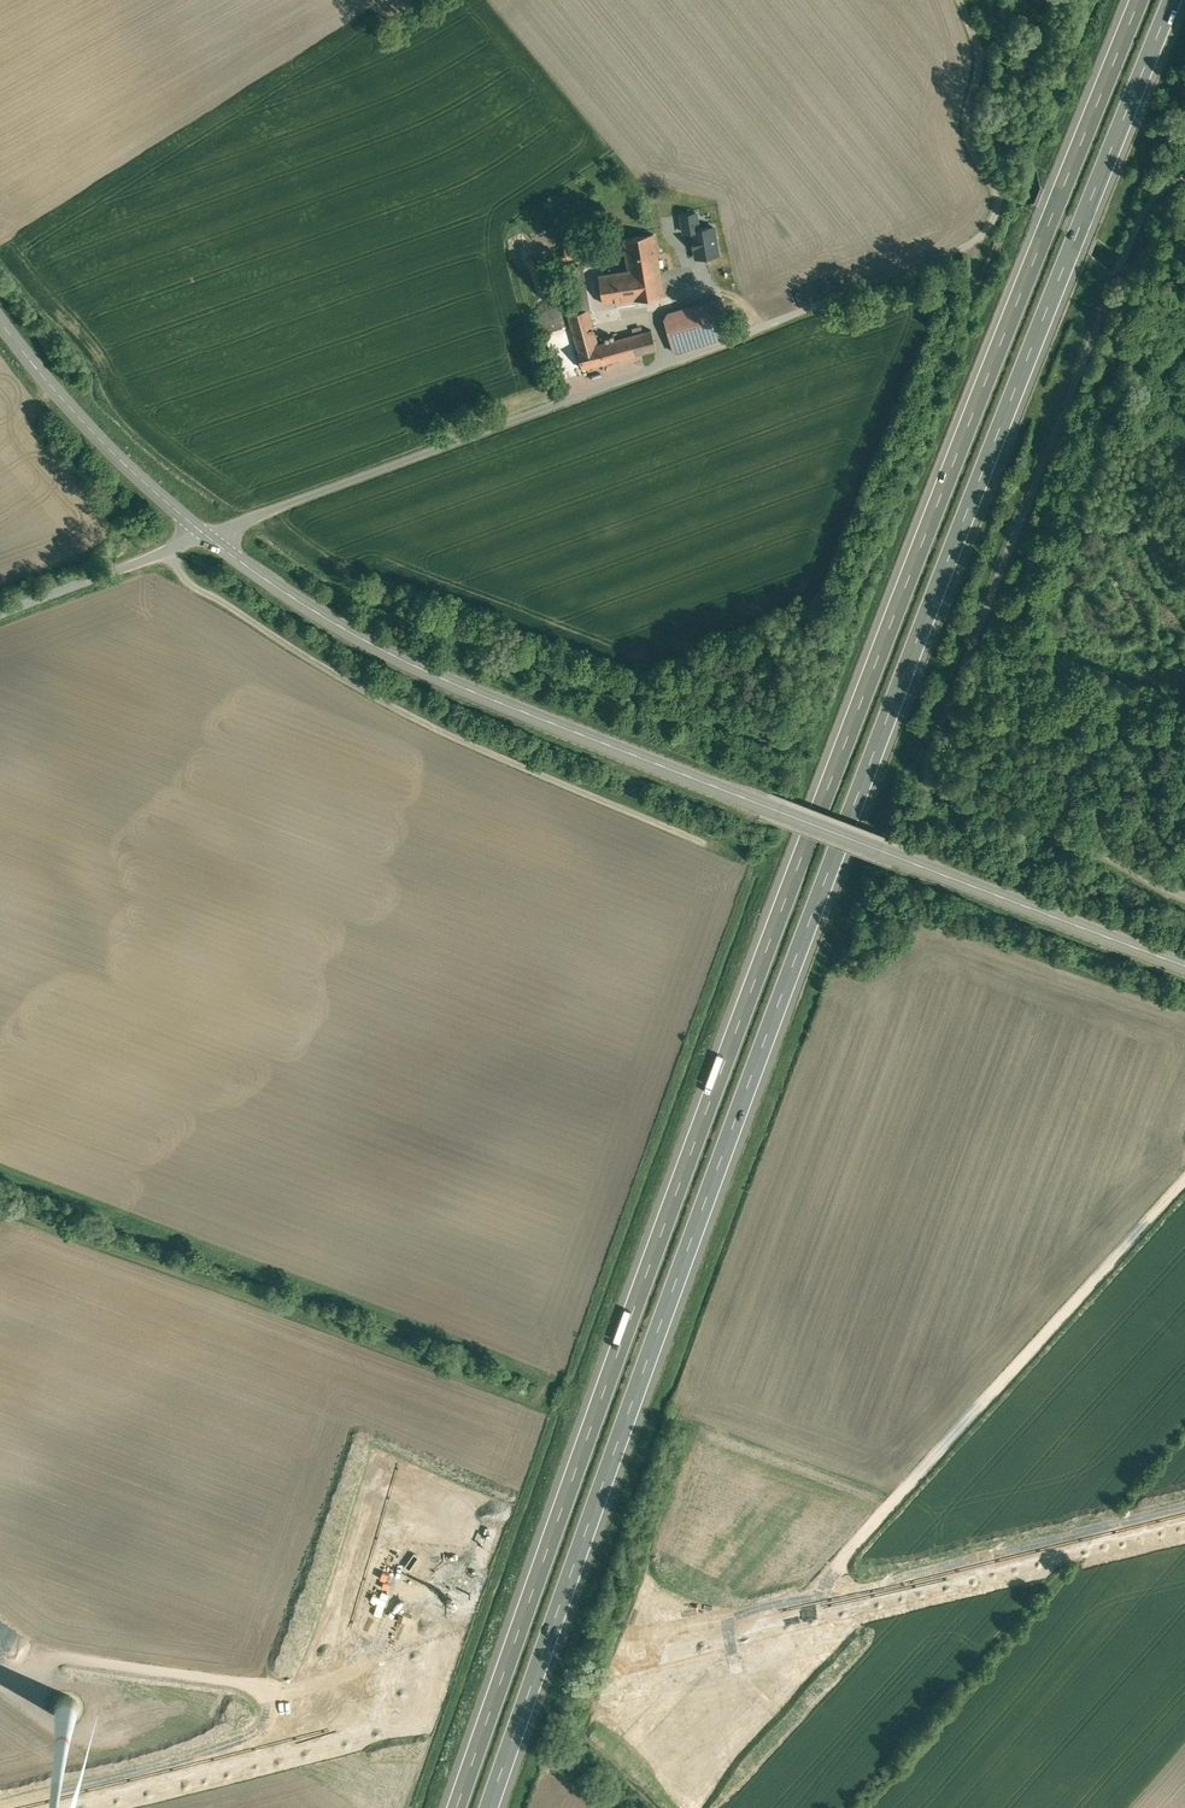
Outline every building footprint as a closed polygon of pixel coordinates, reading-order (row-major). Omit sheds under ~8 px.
[(696,212),(681,214),(684,231),(692,230),(692,229),(698,228),(696,212)] [(698,228),(692,229),(692,230),(693,236),(692,237),(693,247),(695,247),(696,257),(718,253),(714,226),(698,228)] [(600,273),(605,302),(663,294),(654,233),(624,238),(628,269),(600,273)] [(588,241),(563,244),(565,259),(590,256),(588,241)] [(543,254),(526,260),(538,294),(555,289),(543,254)] [(726,295),(662,311),(673,352),(736,335),(726,295)] [(659,349),(654,328),(601,341),(593,308),(570,314),(583,367),(659,349)]
